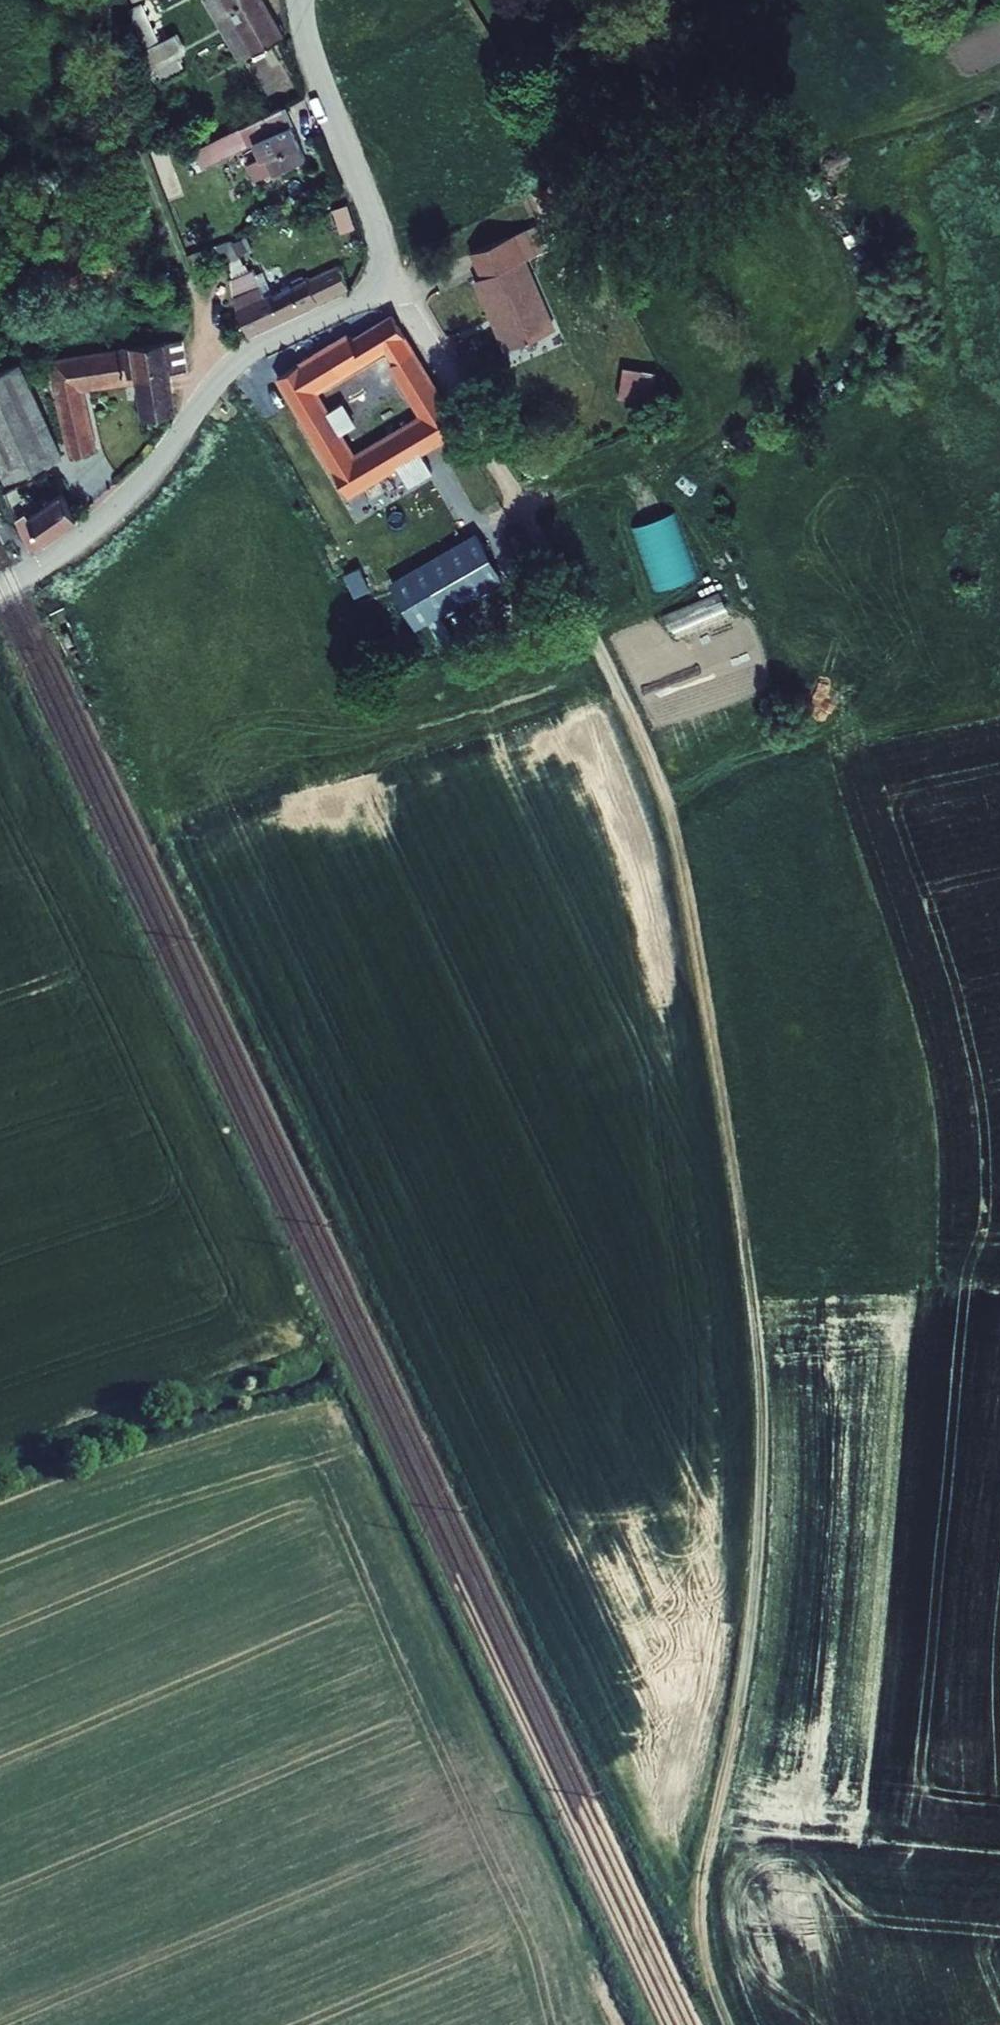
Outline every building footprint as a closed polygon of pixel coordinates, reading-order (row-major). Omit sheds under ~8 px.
[(211,32),(215,30),(218,28),(217,24),(221,22),(208,0),(201,0),(198,2),(211,25),(208,27),(211,32)] [(256,67),(285,48),(256,0),(214,0),(256,67)] [(180,17),(191,35),(200,30),(189,11),(180,17)] [(139,46),(158,82),(181,70),(161,31),(139,46)] [(275,168),(282,181),(311,166),(285,118),(229,148),(239,169),(260,158),(267,173),(275,168)] [(468,286),(503,353),(550,330),(515,262),(524,256),(511,231),(459,257),(473,283),(468,286)] [(291,298),(272,307),(281,328),(347,298),(337,276),(300,293),(297,289),(290,292),(291,298)] [(228,291),(232,308),(236,320),(247,344),(281,328),(272,307),(270,303),(263,306),(250,278),(238,285),(228,291)] [(282,384),(348,499),(370,487),(358,466),(322,399),(391,359),(427,420),(385,445),(388,450),(400,470),(429,453),(463,434),(439,393),(395,324),(345,352),(343,349),(282,384)] [(58,372),(74,469),(98,465),(90,405),(88,398),(143,390),(149,431),(179,427),(173,387),(189,384),(192,384),(190,370),(188,353),(186,354),(58,372)] [(620,398),(641,399),(642,366),(620,365),(620,398)] [(10,498),(64,473),(21,382),(0,391),(0,476),(10,498)] [(358,466),(370,487),(400,470),(388,450),(358,466)] [(400,470),(405,480),(434,464),(429,453),(400,470)] [(27,517),(44,542),(80,517),(61,492),(27,517)] [(483,545),(395,592),(419,637),(507,589),(483,545)] [(716,590),(664,614),(671,629),(724,606),(716,590)]
